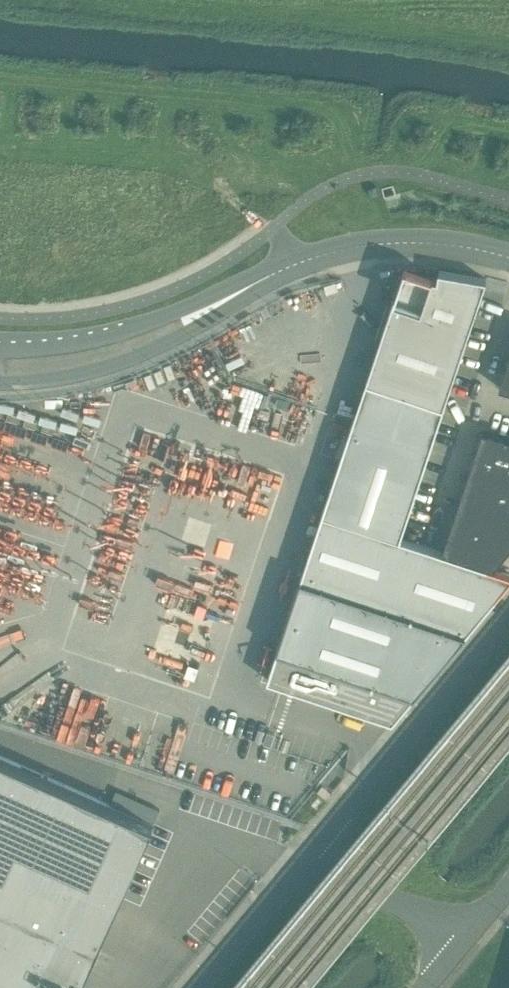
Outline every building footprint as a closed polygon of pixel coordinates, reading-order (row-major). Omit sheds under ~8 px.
[(268,679),(384,717),(392,719),(508,578),(508,574),(502,571),(492,568),(491,568),(468,560),(443,552),(439,551),(411,542),(401,539),(402,536),(419,483),(442,406),(443,407),(486,278),(438,270),(437,280),(402,273),(394,299),(393,299),(366,381),(323,510),(268,679)] [(507,357),(498,387),(508,390),(508,350),(507,357)] [(476,452),(508,461),(508,438),(483,431),(476,452)] [(469,472),(508,483),(508,461),(476,452),(476,453),(469,472)] [(463,492),(500,502),(504,503),(508,487),(508,483),(469,472),(463,492)] [(463,492),(456,512),(489,521),(493,522),(500,502),(463,492)] [(493,522),(508,527),(508,505),(504,503),(500,502),(493,522)] [(456,512),(449,532),(479,540),(482,541),(489,521),(456,512)] [(482,541),(507,548),(508,546),(508,527),(493,522),(489,521),(482,541)] [(449,532),(443,552),(468,560),(471,562),(479,540),(449,532)] [(479,540),(471,562),(491,568),(507,548),(482,541),(479,540)] [(153,823),(0,755),(0,987),(79,987),(153,823)]
